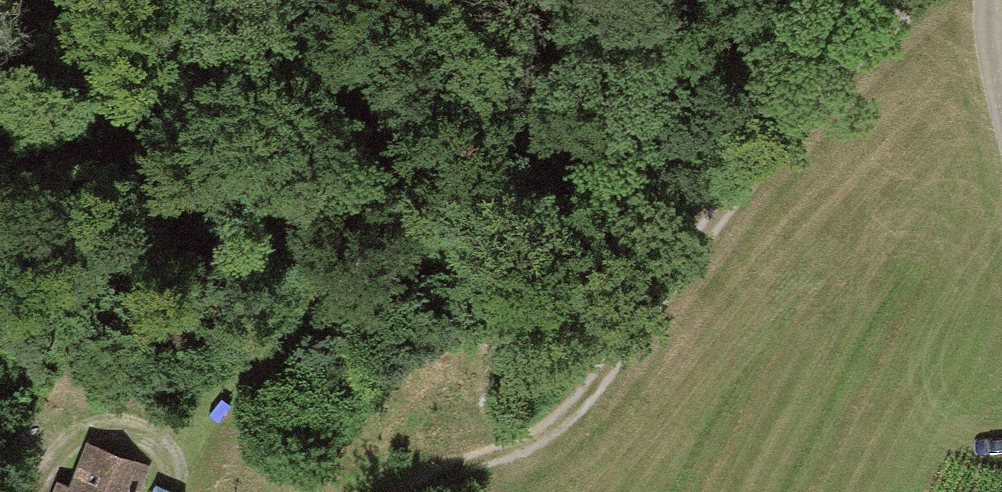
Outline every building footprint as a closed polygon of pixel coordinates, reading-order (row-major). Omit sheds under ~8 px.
[(130,469),(84,450),(67,491),(55,487),(53,491),(120,491),(130,469)]
